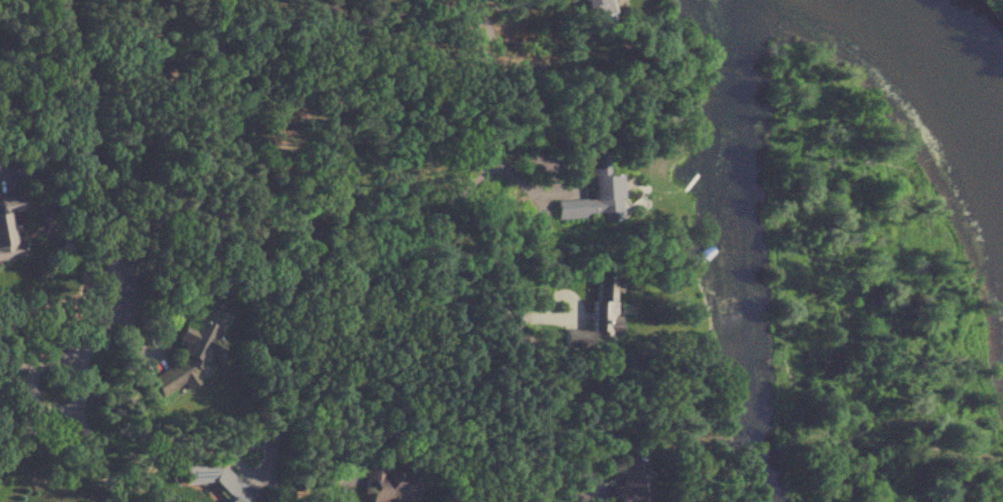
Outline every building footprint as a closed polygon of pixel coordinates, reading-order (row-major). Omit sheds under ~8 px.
[(585,21),(607,15),(603,0),(579,0),(585,21)] [(604,175),(602,148),(584,149),(585,174),(589,174),(590,197),(555,198),(556,218),(624,215),(622,174),(604,175)] [(1,212),(0,212),(0,260),(20,257),(13,212),(24,211),(22,195),(0,198),(0,206),(1,212)] [(618,342),(619,277),(601,277),(601,300),(595,300),(594,337),(564,336),(564,341),(618,342)] [(227,316),(196,306),(188,327),(177,323),(171,340),(179,343),(164,387),(176,391),(183,371),(193,375),(196,364),(209,369),(227,316)] [(384,472),(385,457),(367,456),(364,501),(413,501),(415,474),(384,472)]
